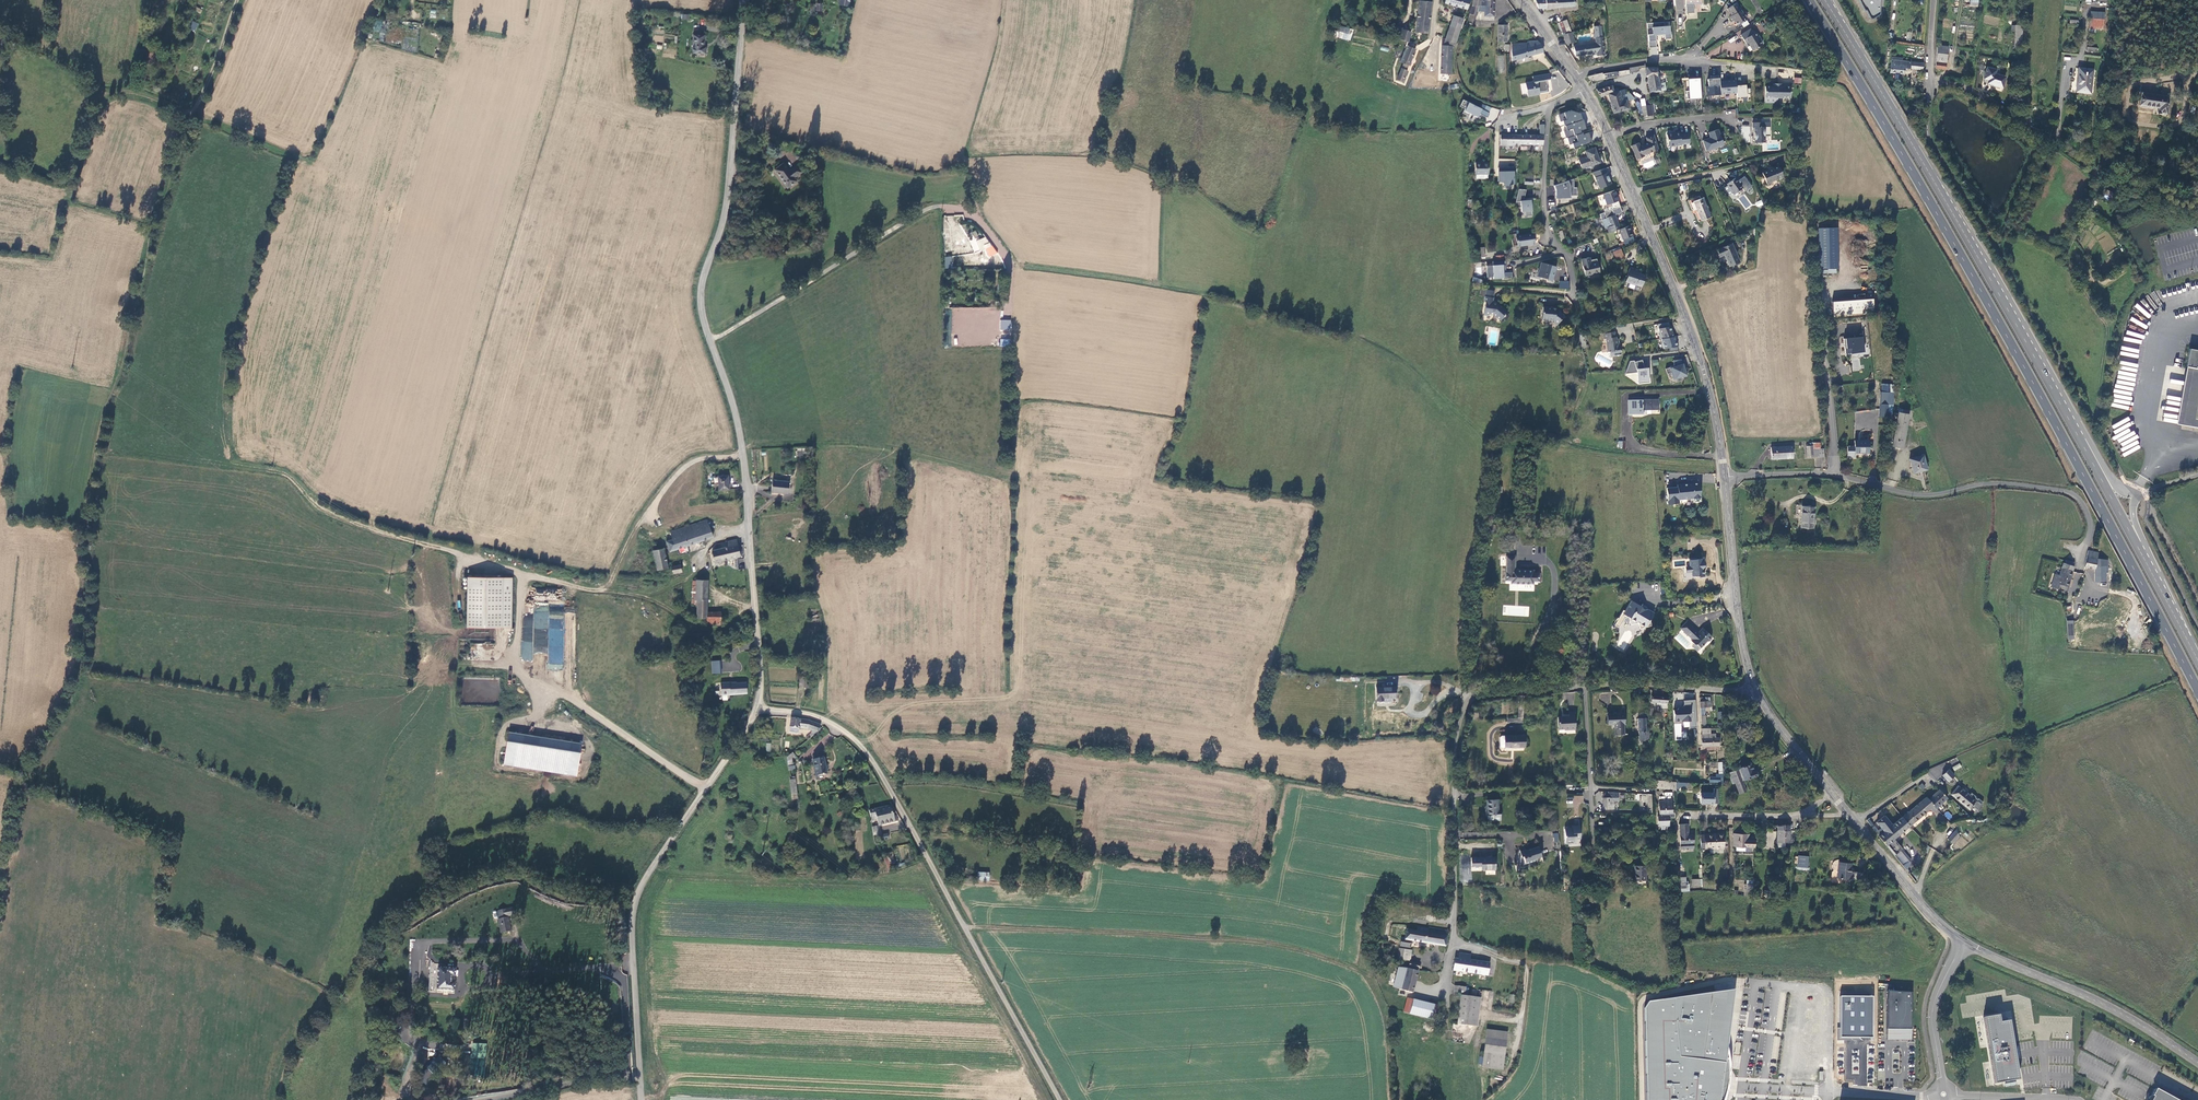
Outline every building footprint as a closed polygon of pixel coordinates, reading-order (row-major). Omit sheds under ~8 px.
[(1414,31),(1428,33),(1432,2),(1419,0),(1414,31)] [(1472,6),(1478,7),(1478,12),(1484,12),(1484,21),(1494,21),(1494,0),(1473,0),(1472,6)] [(1557,8),(1557,0),(1536,0),(1539,9),(1557,8)] [(1861,11),(1864,12),(1867,19),(1870,21),(1880,16),(1881,0),(1856,0),(1861,11)] [(1736,3),(1727,9),(1732,16),(1730,17),(1732,22),(1734,20),(1737,25),(1745,21),(1747,19),(1746,16),(1744,16),(1736,3)] [(808,21),(809,11),(794,9),(792,19),(808,21)] [(2090,10),(2089,19),(2089,29),(2102,30),(2104,11),(2090,10)] [(1451,45),(1451,47),(1453,48),(1464,19),(1454,15),(1443,45),(1451,45)] [(1566,33),(1562,21),(1559,23),(1561,31),(1558,32),(1559,35),(1566,33)] [(1656,47),(1655,35),(1664,34),(1664,39),(1671,39),(1671,34),(1669,34),(1669,27),(1664,27),(1664,22),(1647,24),(1647,29),(1652,28),(1653,35),(1648,35),(1648,48),(1656,47)] [(1504,25),(1498,25),(1498,42),(1501,42),(1507,42),(1507,30),(1508,23),(1505,23),(1504,25)] [(2020,48),(2022,26),(2015,25),(2014,47),(2020,48)] [(1351,41),(1353,29),(1340,26),(1337,38),(1351,41)] [(1603,56),(1603,38),(1602,38),(1601,26),(1594,27),(1595,34),(1596,33),(1596,38),(1595,38),(1596,43),(1574,47),(1575,56),(1592,54),(1596,53),(1596,55),(1596,56),(1603,56)] [(1411,32),(1402,29),(1399,39),(1408,42),(1411,32)] [(1747,42),(1751,50),(1761,44),(1756,36),(1757,36),(1755,32),(1748,30),(1739,35),(1745,44),(1747,42)] [(1575,42),(1572,32),(1571,33),(1568,34),(1564,35),(1567,44),(1575,42)] [(706,35),(695,35),(694,53),(707,53),(707,47),(706,47),(706,35)] [(1523,58),(1544,52),(1541,44),(1537,45),(1536,43),(1512,44),(1512,55),(1513,66),(1524,64),(1523,58)] [(1450,74),(1451,47),(1451,45),(1443,45),(1441,45),(1440,73),(1450,74)] [(1415,49),(1407,46),(1400,63),(1409,66),(1415,49)] [(1947,46),(1937,46),(1935,68),(1945,69),(1947,46)] [(155,65),(158,50),(147,48),(144,63),(155,65)] [(1904,68),(1922,70),(1924,64),(1891,60),(1890,72),(1903,74),(1904,68)] [(1630,73),(1646,70),(1646,67),(1603,74),(1603,73),(1587,76),(1591,82),(1630,74),(1630,73)] [(1650,93),(1660,91),(1659,80),(1656,76),(1657,70),(1657,67),(1646,67),(1646,70),(1645,76),(1647,77),(1650,93)] [(1984,78),(1988,80),(1990,73),(1994,74),(1996,70),(1987,67),(1984,78)] [(1404,82),(1408,70),(1401,68),(1397,80),(1404,82)] [(2090,87),(2091,70),(2079,68),(2077,82),(2076,82),(2076,92),(2090,93),(2091,87),(2090,87)] [(1994,74),(1990,73),(1988,80),(1987,82),(1995,85),(2002,87),(2005,77),(1994,74)] [(1551,81),(1550,74),(1533,77),(1534,82),(1526,83),(1527,95),(1539,94),(1539,91),(1546,90),(1546,87),(1547,87),(1547,81),(1551,81)] [(1740,85),(1740,78),(1736,78),(1736,80),(1719,81),(1719,76),(1711,76),(1711,79),(1707,79),(1708,86),(1706,86),(1706,96),(1735,94),(1736,98),(1747,97),(1747,94),(1750,94),(1750,88),(1746,89),(1746,85),(1740,85)] [(1686,100),(1701,99),(1700,78),(1687,79),(1688,91),(1685,91),(1686,100)] [(1778,99),(1778,85),(1773,85),(1773,87),(1765,87),(1765,98),(1770,98),(1770,99),(1778,99)] [(1778,85),(1778,99),(1785,99),(1785,98),(1790,98),(1790,87),(1782,87),(1782,85),(1778,85)] [(1605,88),(1597,91),(1601,97),(1602,96),(1607,94),(1614,92),(1612,86),(1605,88)] [(1621,90),(1614,92),(1607,94),(1613,113),(1628,109),(1626,102),(1629,101),(1626,94),(1625,89),(1621,90)] [(2168,97),(2141,94),(2139,105),(2158,108),(2158,112),(2166,114),(2168,97)] [(1489,112),(1463,98),(1459,105),(1464,107),(1462,112),(1468,115),(1469,112),(1476,116),(1478,113),(1487,117),(1489,112)] [(1642,107),(1644,120),(1654,118),(1652,105),(1642,107)] [(1574,148),(1591,142),(1588,134),(1583,135),(1582,133),(1581,134),(1580,131),(1586,129),(1583,120),(1582,120),(1580,113),(1571,111),(1558,115),(1560,121),(1562,120),(1564,125),(1565,125),(1566,130),(1564,131),(1566,138),(1567,137),(1569,144),(1572,144),(1574,148)] [(1762,123),(1753,124),(1753,134),(1755,134),(1755,137),(1752,137),(1752,144),(1759,144),(1759,145),(1763,145),(1763,144),(1766,144),(1765,137),(1771,137),(1771,128),(1762,128),(1762,123)] [(1740,128),(1746,143),(1751,141),(1749,136),(1752,135),(1748,125),(1740,128)] [(1703,141),(1706,151),(1724,146),(1718,130),(1709,133),(1710,138),(1703,141)] [(1667,135),(1668,147),(1676,146),(1681,146),(1681,145),(1690,144),(1688,134),(1680,134),(1680,133),(1675,133),(1674,135),(1667,135)] [(1501,145),(1518,146),(1518,144),(1518,135),(1509,135),(1501,135),(1501,145)] [(1518,144),(1544,145),(1544,144),(1543,136),(1522,135),(1518,135),(1518,144)] [(1657,145),(1654,135),(1647,138),(1648,143),(1645,144),(1646,144),(1643,145),(1643,144),(1640,145),(1639,142),(1632,144),(1637,158),(1644,156),(1644,154),(1655,151),(1653,146),(1657,145)] [(1600,163),(1595,148),(1586,151),(1588,156),(1579,159),(1583,169),(1586,168),(1587,169),(1592,167),(1592,165),(1600,163)] [(1654,159),(1647,161),(1647,159),(1643,160),(1644,163),(1643,164),(1644,168),(1655,165),(1654,159)] [(790,171),(784,163),(775,170),(789,189),(798,182),(795,178),(803,173),(798,165),(790,171)] [(1475,163),(1475,174),(1476,174),(1488,174),(1489,174),(1489,164),(1479,164),(1479,163),(1475,163)] [(1504,167),(1499,167),(1498,181),(1503,181),(1503,183),(1508,183),(1508,184),(1514,185),(1514,178),(1514,167),(1508,167),(1508,169),(1504,169),(1504,167)] [(1783,178),(1779,167),(1768,171),(1768,170),(1762,173),(1767,184),(1771,182),(1771,181),(1778,179),(1778,180),(1783,178)] [(1598,175),(1600,184),(1601,187),(1602,190),(1611,188),(1606,172),(1601,174),(1598,175)] [(1735,178),(1727,184),(1727,185),(1724,187),(1729,195),(1733,192),(1734,194),(1742,188),(1744,191),(1751,186),(1744,176),(1737,181),(1735,178)] [(1570,198),(1570,195),(1577,195),(1577,188),(1574,188),(1573,179),(1554,186),(1556,190),(1555,198),(1570,198)] [(1526,189),(1519,189),(1516,202),(1516,207),(1520,207),(1521,211),(1525,211),(1525,216),(1532,215),(1531,206),(1532,206),(1532,199),(1526,199),(1526,200),(1524,200),(1526,189)] [(1612,205),(1613,209),(1620,206),(1615,191),(1604,195),(1607,205),(1612,204),(1612,205)] [(2115,195),(2107,191),(2105,195),(2108,197),(2113,199),(2115,195)] [(1694,201),(1701,220),(1711,217),(1703,197),(1694,201)] [(1476,200),(1468,199),(1468,206),(1473,206),(1472,208),(1474,208),(1476,208),(1476,200)] [(1607,228),(1609,233),(1619,229),(1621,228),(1616,215),(1623,213),(1620,206),(1613,209),(1608,211),(1600,213),(1603,224),(1605,228),(1607,228)] [(2099,228),(2106,232),(2108,228),(2101,224),(2099,228)] [(1635,241),(1629,225),(1621,228),(1619,229),(1621,234),(1624,241),(1625,243),(1626,245),(1635,241)] [(1819,269),(1838,269),(1837,228),(1818,228),(1819,269)] [(1519,235),(1519,233),(1518,231),(1515,231),(1515,234),(1512,235),(1514,247),(1535,244),(1533,233),(1519,235)] [(972,243),(976,253),(991,247),(989,243),(988,243),(988,241),(986,241),(985,238),(972,243)] [(1739,263),(1732,244),(1717,250),(1720,257),(1724,255),(1729,267),(1739,263)] [(1484,247),(1476,248),(1477,257),(1485,256),(1484,247)] [(1621,249),(1614,252),(1616,260),(1624,257),(1621,249)] [(1583,265),(1582,265),(1584,276),(1600,272),(1598,262),(1590,264),(1589,258),(1581,260),(1583,265)] [(1558,267),(1542,262),(1538,276),(1548,279),(1547,281),(1553,282),(1558,267)] [(1506,270),(1506,264),(1487,265),(1488,277),(1494,277),(1494,278),(1504,277),(1504,279),(1513,278),(1512,272),(1504,273),(1503,270),(1506,270)] [(1640,270),(1631,267),(1626,283),(1641,287),(1645,275),(1639,273),(1640,270)] [(1560,280),(1559,288),(1571,289),(1569,281),(1560,280)] [(1494,292),(1486,291),(1484,301),(1486,301),(1485,303),(1483,315),(1487,316),(1490,314),(1493,314),(1500,320),(1507,312),(1498,304),(1496,304),(1493,303),(1494,292)] [(1830,302),(1832,315),(1872,312),(1871,298),(1830,302)] [(1556,308),(1543,307),(1543,310),(1542,319),(1543,321),(1546,321),(1548,319),(1553,320),(1553,322),(1557,325),(1563,316),(1559,312),(1556,312),(1556,308)] [(1011,320),(1000,320),(1000,330),(1011,330),(1011,320)] [(1659,334),(1660,339),(1662,338),(1674,336),(1668,322),(1658,324),(1659,333),(1659,334)] [(1615,332),(1603,335),(1604,340),(1605,339),(1607,352),(1608,352),(1609,357),(1616,356),(1616,355),(1621,354),(1620,350),(1619,349),(1617,349),(1616,344),(1618,344),(1619,343),(1618,339),(1617,339),(1617,337),(1616,337),(1615,332)] [(1674,336),(1662,338),(1663,348),(1677,346),(1674,336)] [(1844,338),(1845,353),(1863,352),(1861,336),(1844,338)] [(943,340),(945,348),(952,347),(950,338),(943,340)] [(2190,350),(2186,367),(2192,368),(2181,426),(2197,429),(2197,351),(2190,350)] [(1681,359),(1674,360),(1674,365),(1666,368),(1667,373),(1671,372),(1674,379),(1683,376),(1683,379),(1687,377),(1681,359)] [(1637,372),(1638,383),(1650,382),(1648,369),(1646,370),(1644,368),(1642,360),(1634,362),(1634,360),(1630,361),(1625,374),(1637,372)] [(1892,394),(1893,385),(1884,384),(1883,393),(1892,394)] [(1628,415),(1631,415),(1643,414),(1642,411),(1658,410),(1658,400),(1628,401),(1628,415)] [(1888,405),(1881,404),(1880,404),(1878,416),(1886,417),(1888,405)] [(1902,448),(1909,415),(1898,413),(1897,417),(1892,447),(1902,448)] [(1868,454),(1868,441),(1855,440),(1855,447),(1849,447),(1849,457),(1855,457),(1855,453),(1868,454)] [(807,455),(807,447),(798,448),(798,456),(807,455)] [(1793,457),(1792,447),(1771,448),(1772,459),(1793,457)] [(1820,448),(1814,448),(1814,457),(1818,457),(1824,457),(1824,449),(1820,449),(1820,448)] [(1913,472),(1927,469),(1924,455),(1910,459),(1913,472)] [(727,489),(725,475),(715,476),(716,490),(727,489)] [(787,492),(789,481),(771,479),(770,491),(787,492)] [(1667,487),(1668,504),(1680,503),(1679,499),(1693,498),(1693,502),(1701,501),(1700,482),(1692,483),(1692,484),(1689,485),(1689,483),(1678,484),(1678,486),(1667,487)] [(1813,527),(1814,507),(1802,506),(1801,526),(1813,527)] [(669,550),(713,537),(710,527),(710,526),(707,519),(680,529),(670,532),(672,539),(667,540),(668,547),(669,550)] [(1489,539),(1490,526),(1483,526),(1482,538),(1489,539)] [(711,550),(714,562),(740,556),(737,544),(727,546),(711,550)] [(657,569),(667,566),(664,547),(653,550),(657,569)] [(2094,581),(2098,581),(2106,581),(2105,573),(2107,573),(2107,560),(2097,557),(2098,553),(2091,551),(2088,550),(2085,563),(2084,566),(2095,569),(2095,576),(2094,576),(2094,581)] [(1515,569),(1515,556),(1506,556),(1505,572),(1504,572),(1504,581),(1511,581),(1511,584),(1533,585),(1533,582),(1539,582),(1540,573),(1534,572),(1534,570),(1515,569)] [(1697,557),(1689,558),(1690,566),(1692,567),(1692,572),(1692,575),(1696,575),(1698,577),(1705,576),(1705,570),(1702,568),(1705,565),(1704,558),(1697,558),(1697,557)] [(2072,571),(2074,562),(2066,560),(2065,563),(2063,562),(2061,567),(2072,571)] [(672,573),(681,571),(680,564),(670,566),(672,573)] [(2067,586),(2072,571),(2061,567),(2058,574),(2054,573),(2050,587),(2058,589),(2059,583),(2067,586)] [(515,579),(471,577),(469,627),(514,628),(515,579)] [(696,579),(695,599),(697,599),(696,620),(706,620),(706,613),(707,580),(696,579)] [(1641,606),(1631,600),(1625,610),(1623,609),(1614,624),(1618,626),(1622,617),(1627,617),(1628,620),(1632,619),(1633,623),(1637,622),(1638,627),(1651,625),(1649,618),(1653,611),(1648,608),(1645,608),(1644,610),(1640,608),(1641,606)] [(522,616),(521,661),(533,661),(533,653),(548,654),(547,669),(563,670),(565,611),(548,610),(549,607),(534,606),(533,617),(522,616)] [(720,613),(706,613),(706,620),(705,627),(720,627),(720,613)] [(1712,636),(1702,627),(1698,631),(1699,633),(1698,633),(1698,632),(1686,621),(1680,628),(1692,639),(1691,640),(1693,643),(1695,643),(1700,647),(1707,640),(1709,641),(1711,638),(1712,636)] [(720,660),(711,661),(712,674),(721,673),(720,660)] [(813,685),(812,660),(804,660),(804,669),(806,669),(806,677),(804,677),(804,686),(813,685)] [(721,695),(731,694),(730,682),(720,683),(721,695)] [(747,685),(747,683),(735,682),(730,682),(731,694),(747,694),(747,691),(747,685)] [(1396,688),(1377,689),(1378,701),(1382,700),(1382,698),(1383,698),(1395,697),(1396,697),(1396,688)] [(1710,697),(1700,697),(1701,707),(1710,707),(1710,697)] [(1694,727),(1697,727),(1696,712),(1691,712),(1690,705),(1685,705),(1683,709),(1680,709),(1678,707),(1676,709),(1673,709),(1674,721),(1678,722),(1680,718),(1685,718),(1687,721),(1688,721),(1689,727),(1694,727)] [(1569,717),(1561,717),(1562,728),(1564,728),(1565,729),(1576,729),(1575,712),(1569,712),(1569,717)] [(1624,712),(1607,714),(1607,724),(1614,724),(1615,734),(1624,734),(1624,723),(1625,723),(1624,712)] [(1645,712),(1641,712),(1641,718),(1638,719),(1638,732),(1639,741),(1649,740),(1648,731),(1645,731),(1645,712)] [(821,729),(821,726),(806,719),(791,718),(790,727),(812,729),(812,732),(815,733),(821,729)] [(1711,734),(1711,727),(1702,728),(1703,734),(1702,734),(1702,746),(1719,745),(1719,737),(1716,737),(1715,734),(1711,734)] [(578,770),(580,752),(572,751),(573,743),(510,733),(505,759),(578,770)] [(1500,745),(1502,747),(1524,747),(1524,735),(1501,736),(1499,737),(1500,745)] [(582,744),(573,743),(572,751),(580,752),(582,744)] [(826,775),(823,759),(812,761),(815,777),(826,775)] [(1757,775),(1753,763),(1740,767),(1740,768),(1728,772),(1732,783),(1742,780),(1757,775)] [(1942,774),(1948,781),(1954,775),(1947,769),(1942,774)] [(1716,776),(1710,775),(1710,781),(1720,781),(1720,773),(1718,773),(1716,773),(1716,776)] [(1669,787),(1676,790),(1675,787),(1675,781),(1671,780),(1658,780),(1651,779),(1652,788),(1669,788),(1669,787)] [(1735,794),(1741,792),(1746,791),(1742,780),(1732,783),(1731,783),(1735,794)] [(1976,801),(1958,786),(1958,785),(1952,791),(1951,794),(1969,809),(1976,801)] [(1947,798),(1939,789),(1928,799),(1936,808),(1947,798)] [(1614,808),(1614,791),(1608,791),(1609,793),(1602,793),(1603,809),(1614,808)] [(1714,803),(1714,792),(1701,792),(1701,803),(1714,803)] [(1573,817),(1583,817),(1583,796),(1574,796),(1573,817)] [(1933,812),(1936,808),(1928,799),(1926,797),(1902,817),(1910,825),(1930,808),(1933,812)] [(1661,813),(1664,813),(1673,812),(1672,798),(1665,799),(1665,800),(1659,800),(1660,813),(1661,813)] [(1498,800),(1487,800),(1488,819),(1494,818),(1494,820),(1501,820),(1501,813),(1499,813),(1498,800)] [(894,816),(892,806),(889,807),(870,810),(871,818),(876,818),(877,820),(878,825),(880,825),(898,822),(897,816),(894,816)] [(1949,820),(1953,817),(1948,811),(1944,814),(1949,820)] [(1657,815),(1658,826),(1669,826),(1669,817),(1669,815),(1661,815),(1657,815)] [(1876,822),(1884,832),(1892,825),(1884,815),(1876,822)] [(1894,839),(1910,825),(1902,817),(1892,825),(1884,832),(1878,836),(1886,845),(1887,843),(1895,853),(1901,848),(1894,839)] [(1680,844),(1693,844),(1693,834),(1688,834),(1688,823),(1679,823),(1680,844)] [(1778,831),(1777,841),(1789,841),(1790,825),(1773,824),(1773,831),(1778,831)] [(882,835),(880,825),(878,825),(872,826),(874,837),(882,835)] [(1580,825),(1572,826),(1572,827),(1565,828),(1566,844),(1577,843),(1576,838),(1581,838),(1580,825)] [(1948,839),(1953,843),(1959,836),(1956,830),(1948,839)] [(1705,834),(1700,834),(1701,850),(1710,849),(1723,848),(1724,848),(1723,832),(1704,833),(1705,834)] [(1745,847),(1756,847),(1756,841),(1756,839),(1748,839),(1748,834),(1733,834),(1733,846),(1736,847),(1745,847)] [(1525,845),(1519,847),(1522,856),(1524,856),(1526,863),(1535,861),(1536,858),(1542,857),(1539,847),(1526,850),(1525,845)] [(1909,859),(1901,848),(1895,853),(1907,868),(1910,863),(1909,859)] [(897,867),(889,854),(886,856),(894,868),(897,867)] [(1798,855),(1797,866),(1808,867),(1809,856),(1798,855)] [(1482,865),(1482,857),(1470,857),(1471,866),(1482,865)] [(1495,857),(1482,857),(1482,865),(1482,869),(1496,868),(1495,857)] [(1851,871),(1852,863),(1839,861),(1837,878),(1862,880),(1863,872),(1851,871)] [(1646,865),(1634,865),(1635,880),(1646,879),(1646,865)] [(989,881),(989,872),(977,872),(977,881),(989,881)] [(1776,895),(1776,891),(1766,890),(1765,897),(1782,900),(1782,896),(1776,895)] [(514,907),(499,910),(501,919),(499,919),(502,932),(512,930),(510,916),(508,917),(508,915),(515,913),(514,907)] [(1418,930),(1407,928),(1405,938),(1404,938),(1403,945),(1406,946),(1410,946),(1411,939),(1446,944),(1448,930),(1429,927),(1429,928),(1419,927),(1418,930)] [(1412,950),(1405,949),(1399,948),(1399,959),(1405,959),(1411,960),(1412,950)] [(1457,957),(1454,957),(1453,970),(1464,972),(1480,974),(1488,975),(1490,962),(1471,960),(1462,958),(1463,953),(1458,953),(1457,957)] [(438,974),(439,963),(430,962),(429,974),(438,974)] [(1408,970),(1402,969),(1398,968),(1394,987),(1402,989),(1401,990),(1412,992),(1419,963),(1410,962),(1408,970)] [(451,973),(456,974),(457,967),(440,965),(438,986),(455,988),(455,980),(450,980),(451,973)] [(1466,987),(1455,986),(1454,994),(1460,995),(1460,994),(1465,995),(1466,987)] [(1734,990),(1648,1002),(1645,1007),(1646,1077),(1647,1099),(1723,1099),(1727,1087),(1729,1075),(1728,1065),(1726,1048),(1734,990)] [(1909,992),(1885,991),(1884,1029),(1908,1029),(1909,992)] [(1465,995),(1460,994),(1460,995),(1457,1023),(1473,1026),(1477,996),(1465,995)] [(1871,997),(1839,997),(1840,1038),(1872,1038),(1871,997)] [(1440,1005),(1408,998),(1404,1011),(1410,1013),(1430,1018),(1437,1019),(1440,1005)] [(1997,1015),(1983,1017),(1994,1083),(2017,1079),(2007,1021),(1999,1022),(1997,1015)] [(1485,1038),(1483,1052),(1482,1066),(1502,1068),(1507,1032),(1486,1029),(1485,1038)] [(423,1047),(422,1056),(427,1056),(435,1057),(437,1042),(429,1041),(428,1048),(423,1047)] [(472,1043),(471,1057),(486,1058),(487,1043),(472,1043)] [(484,1077),(485,1059),(470,1058),(469,1076),(484,1077)] [(418,1078),(427,1086),(442,1069),(434,1061),(418,1078)] [(2156,1088),(2152,1095),(2153,1096),(2151,1099),(2178,1099),(2156,1088)]
